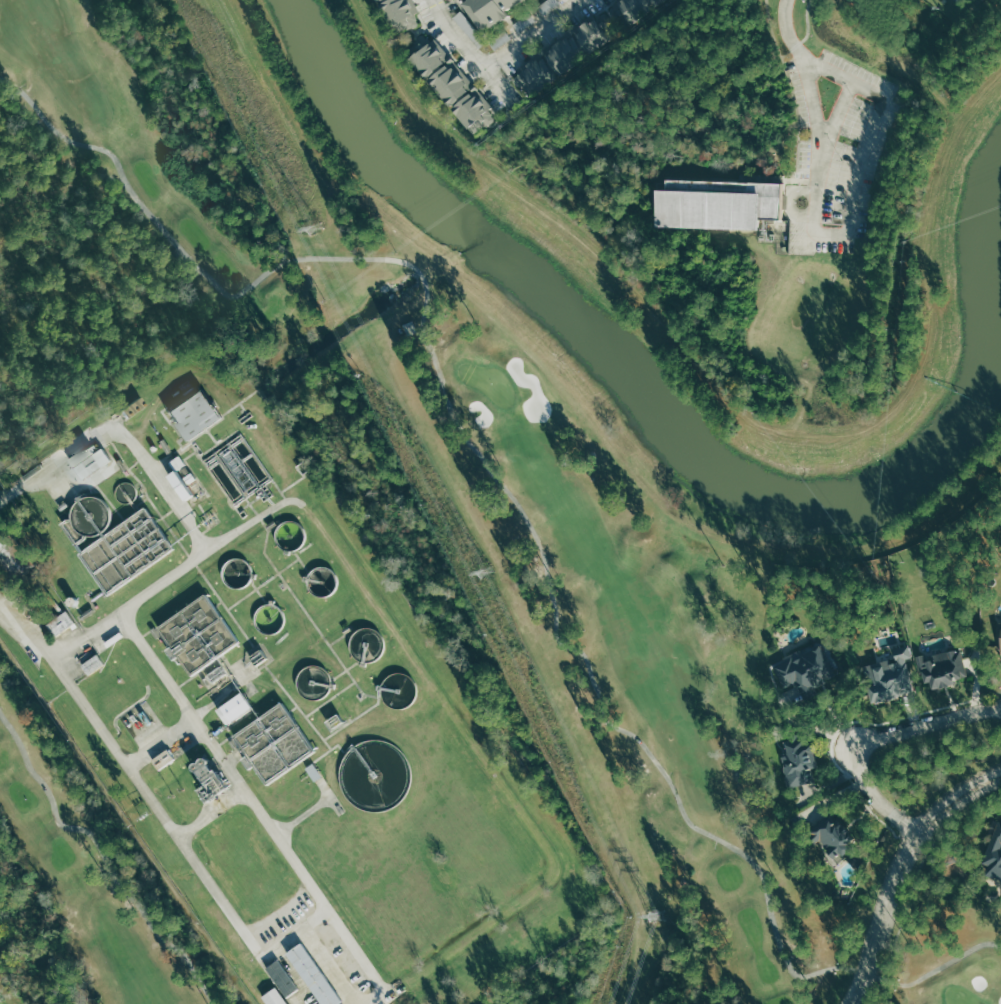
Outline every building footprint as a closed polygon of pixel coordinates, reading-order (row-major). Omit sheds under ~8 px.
[(407,0),(379,0),(393,31),(416,20),(407,0)] [(466,2),(469,0),(526,0),(485,29),(466,2)] [(612,6),(620,0),(664,0),(626,27),(612,6)] [(607,11),(622,33),(532,97),(516,75),(607,11)] [(489,42),(495,51),(511,39),(505,31),(489,42)] [(435,38),(499,119),(473,139),(407,57),(411,54),(407,48),(424,34),(430,42),(435,38)] [(649,170),(745,172),(788,173),(786,237),(646,229),(649,170)] [(177,410),(197,440),(231,417),(211,387),(177,410)] [(76,459),(94,486),(122,468),(104,441),(76,459)] [(197,499),(205,493),(196,482),(201,478),(190,464),(178,474),(197,499)] [(41,563),(17,533),(0,547),(24,577),(41,563)] [(232,675),(221,656),(244,643),(216,596),(164,626),(177,648),(178,647),(196,677),(204,672),(212,686),(232,675)] [(82,623),(73,610),(52,624),(61,637),(82,623)] [(773,668),(782,691),(795,686),(802,704),(815,698),(812,687),(840,677),(830,648),(805,656),(807,661),(796,666),(793,659),(773,668)] [(915,655),(919,673),(923,672),(925,682),(931,681),(931,686),(958,680),(956,675),(963,674),(957,650),(931,655),(932,661),(924,662),(923,654),(915,655)] [(888,663),(891,674),(873,678),(875,686),(865,688),(868,702),(902,696),(901,687),(910,686),(903,659),(888,663)] [(231,725),(261,708),(251,691),(221,708),(231,725)] [(322,752),(290,701),(239,733),(253,756),(271,784),(322,752)] [(788,737),(790,741),(784,743),(788,754),(782,755),(788,785),(816,778),(813,773),(819,770),(814,747),(804,747),(802,738),(797,738),(798,734),(788,737)] [(239,788),(225,770),(216,777),(202,758),(194,765),(222,801),(239,788)] [(812,828),(836,861),(858,845),(834,813),(812,828)] [(981,864),(1000,873),(1000,818),(998,825),(981,864)] [(326,1003),(345,1003),(347,1003),(312,941),(295,951),(326,1003)] [(282,986),(269,996),(274,1003),(294,1003),(282,986)]
